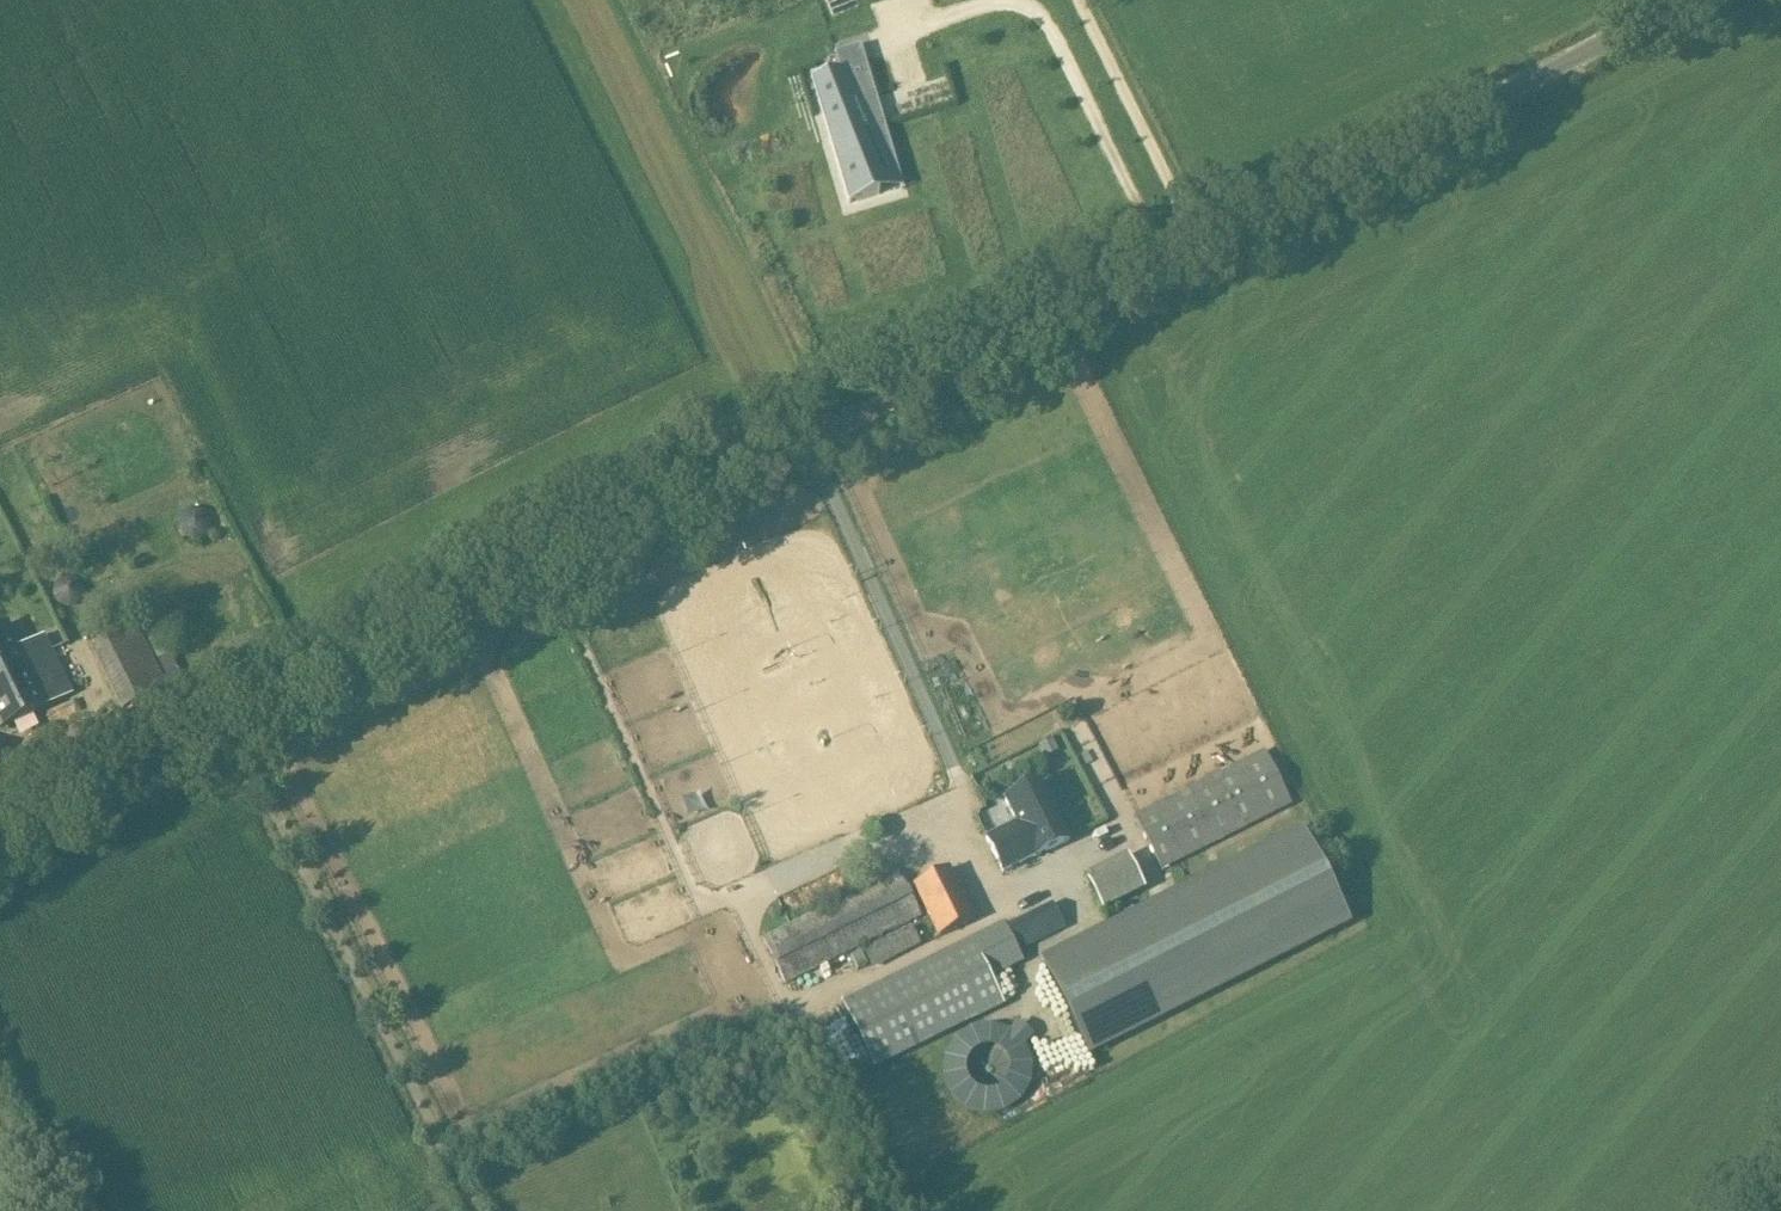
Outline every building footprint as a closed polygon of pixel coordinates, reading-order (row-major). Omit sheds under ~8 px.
[(831,149),(850,211),(878,203),(874,192),(896,185),(882,134),(871,137),(862,106),(872,103),(862,68),(818,81),(828,116),(834,114),(843,146),(831,149)] [(20,649),(8,625),(0,629),(0,659),(20,649)] [(122,711),(165,690),(135,628),(92,649),(122,711)] [(20,649),(0,659),(0,731),(72,696),(44,637),(20,649)] [(1161,873),(1292,808),(1265,752),(1133,818),(1161,873)] [(1002,875),(1069,841),(1040,784),(1005,801),(1016,825),(986,840),(1002,875)] [(1088,1054),(1348,922),(1302,832),(1042,963),(1088,1054)] [(1111,909),(1154,890),(1139,854),(1095,873),(1111,909)] [(937,941),(975,921),(949,869),(912,889),(937,941)] [(784,988),(922,919),(899,873),(762,941),(784,988)] [(1052,906),(1006,929),(1017,951),(1063,928),(1052,906)] [(1003,923),(842,1003),(875,1070),(1004,1007),(990,979),(1023,963),(1017,951),(1006,929),(1003,923)] [(972,1122),(1050,1091),(1031,1043),(1040,1040),(1032,1021),(1009,1030),(1004,1019),(941,1044),(972,1122)]
